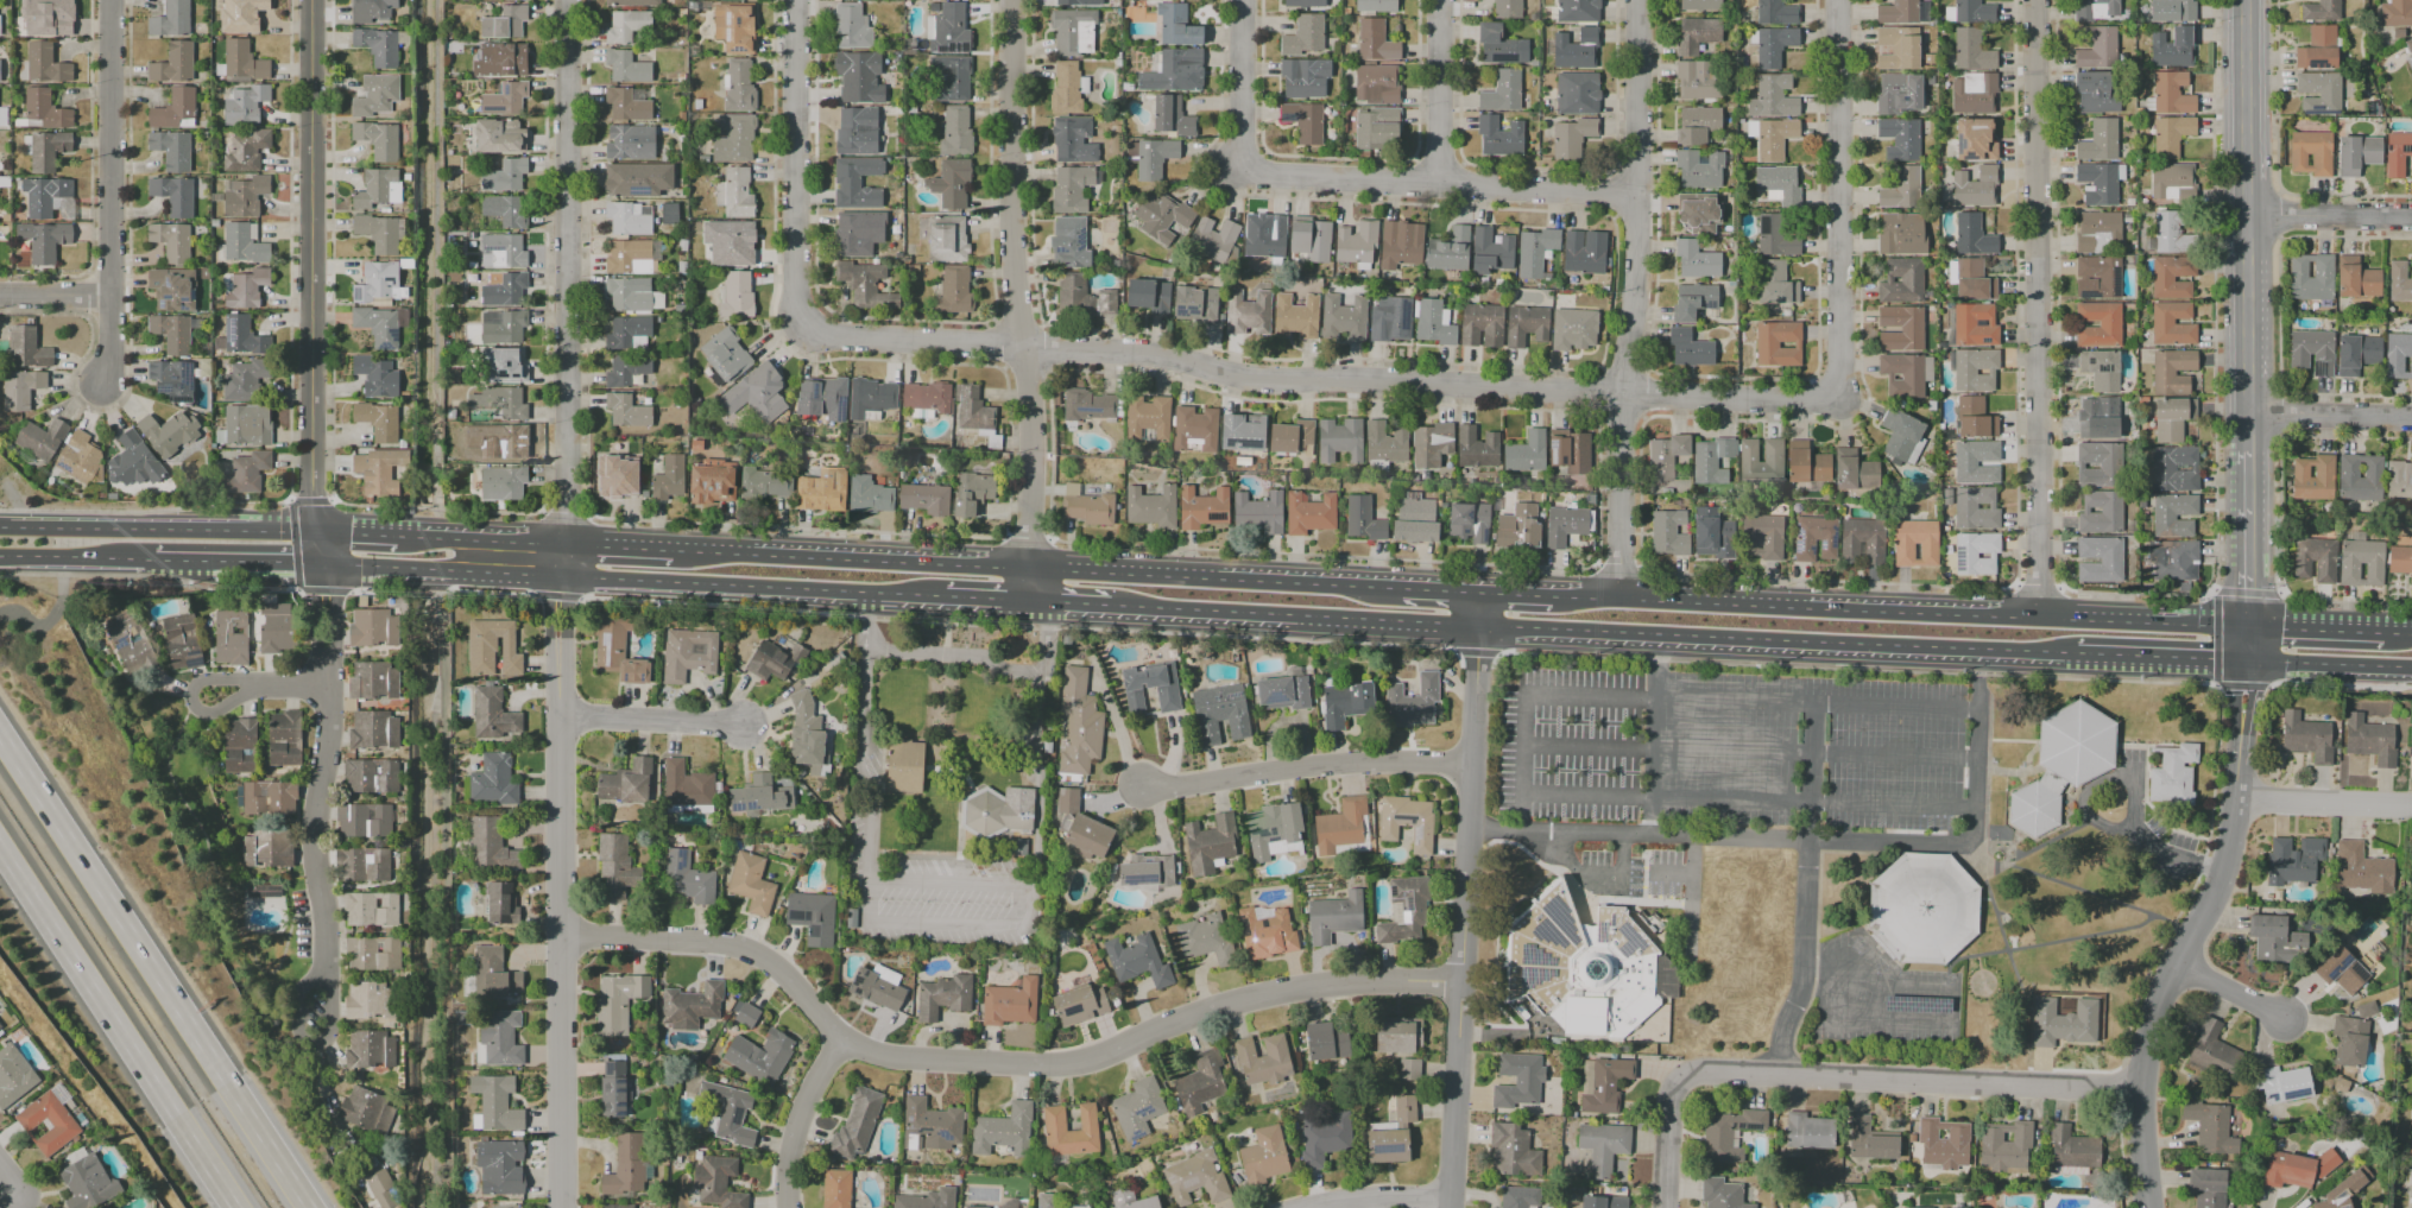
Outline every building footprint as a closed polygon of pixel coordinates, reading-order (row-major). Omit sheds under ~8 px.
[(21,18),(21,0),(74,0),(74,4),(76,4),(76,21),(72,21),(72,36),(26,36),(26,19),(21,18)] [(166,17),(166,0),(190,0),(190,33),(149,33),(149,17),(166,17)] [(225,10),(225,0),(271,0),(271,11),(258,11),(258,18),(259,18),(260,33),(221,33),(221,10),(225,10)] [(355,4),(355,0),(398,0),(398,8),(392,8),(392,19),(390,19),(390,20),(379,20),(379,18),(372,18),(372,24),(352,24),(353,4),(355,4)] [(1356,11),(1356,0),(1398,0),(1398,12),(1376,12),(1376,17),(1362,17),(1362,11),(1356,11)] [(1494,1),(1494,0),(1522,0),(1522,18),(1495,18),(1495,1),(1494,1)] [(1558,6),(1558,0),(1600,0),(1600,8),(1599,8),(1599,23),(1597,23),(1597,25),(1578,25),(1578,21),(1558,23),(1558,21),(1551,21),(1551,6),(1558,6)] [(1681,10),(1681,0),(1722,0),(1722,10),(1681,10)] [(1757,8),(1757,0),(1783,0),(1783,6),(1799,6),(1799,25),(1757,24),(1757,21),(1750,21),(1750,8),(1757,8)] [(1894,1),(1894,0),(1919,0),(1919,1),(1930,1),(1930,21),(1919,21),(1919,23),(1896,23),(1896,24),(1877,24),(1877,6),(1893,6),(1893,1),(1894,1)] [(1956,7),(1956,0),(1981,0),(1981,5),(1997,5),(1997,23),(1981,24),(1981,23),(1956,23),(1956,21),(1946,21),(1945,7),(1956,7)] [(2077,4),(2077,0),(2120,0),(2120,5),(2120,15),(2109,15),(2109,19),(2095,19),(2095,21),(2075,21),(2075,4),(2077,4)] [(2151,5),(2151,0),(2192,0),(2192,1),(2196,1),(2196,21),(2152,21),(2152,5),(2151,5)] [(2318,4),(2318,0),(2341,0),(2341,20),(2300,20),(2300,4),(2318,4)] [(2387,4),(2387,0),(2411,0),(2411,2),(2411,8),(2411,27),(2381,26),(2381,4),(2387,4)] [(873,49),(836,49),(836,6),(838,6),(838,2),(861,2),(861,17),(869,15),(869,27),(873,27),(873,49)] [(971,53),(929,53),(929,40),(928,40),(927,18),(934,18),(934,17),(942,17),(942,2),(965,2),(965,30),(971,30),(971,36),(973,36),(973,48),(971,48),(971,53)] [(727,55),(727,52),(726,52),(726,40),(715,40),(715,5),(756,4),(756,15),(753,15),(754,39),(754,55),(727,55)] [(1202,46),(1173,46),(1173,45),(1162,45),(1162,15),(1157,15),(1157,4),(1187,4),(1187,27),(1202,26),(1202,46)] [(522,38),(494,38),(494,37),(482,37),(482,18),(503,18),(503,6),(519,6),(519,5),(528,5),(529,20),(522,20),(522,38)] [(1081,57),(1056,57),(1056,29),(1050,29),(1050,11),(1098,11),(1098,25),(1094,25),(1094,52),(1081,52),(1081,57)] [(632,44),(606,44),(606,29),(612,29),(612,12),(652,12),(652,31),(632,31),(632,44)] [(1301,56),(1281,56),(1281,36),(1295,36),(1295,31),(1297,31),(1297,14),(1324,14),(1324,51),(1301,51),(1301,56)] [(1699,57),(1677,57),(1677,39),(1678,39),(1678,18),(1722,19),(1722,43),(1699,43),(1699,57)] [(1401,61),(1359,59),(1359,19),(1385,19),(1384,42),(1401,42),(1401,61)] [(1504,64),(1498,64),(1498,63),(1483,63),(1483,43),(1478,43),(1479,23),(1502,23),(1502,39),(1529,39),(1528,63),(1504,63),(1504,64)] [(2337,69),(2296,69),(2296,48),(2310,48),(2310,25),(2336,25),(2336,37),(2341,37),(2341,49),(2337,49),(2337,56),(2338,56),(2338,63),(2337,63),(2337,69)] [(2117,68),(2075,68),(2075,50),(2091,50),(2091,40),(2082,40),(2082,26),(2094,26),(2094,27),(2117,26),(2117,68)] [(2171,67),(2152,67),(2152,44),(2151,44),(2151,32),(2165,32),(2166,43),(2173,43),(2172,26),(2192,26),(2197,26),(2197,46),(2193,46),(2193,67),(2171,67)] [(1596,68),(1554,68),(1554,33),(1567,33),(1567,44),(1579,44),(1579,27),(1599,27),(1599,48),(1596,48),(1596,68)] [(1919,69),(1877,69),(1877,55),(1893,55),(1893,45),(1877,46),(1877,29),(1919,27),(1919,69)] [(1997,69),(1980,69),(1956,69),(1956,27),(1981,27),(1981,51),(1997,51),(1997,69)] [(398,69),(374,69),(374,55),(371,55),(371,46),(353,46),(353,29),(372,29),(372,31),(377,31),(378,32),(398,31),(398,32),(410,32),(410,44),(398,44),(398,69)] [(1781,70),(1759,70),(1757,44),(1750,44),(1750,31),(1757,31),(1757,29),(1780,29),(1799,29),(1800,46),(1783,46),(1783,51),(1781,51),(1781,70)] [(2411,62),(2411,36),(2403,40),(2411,62)] [(250,82),(226,82),(226,76),(216,76),(216,64),(225,64),(226,38),(250,38),(250,53),(252,53),(252,61),(271,61),(270,80),(250,80),(250,82)] [(916,55),(904,55),(904,39),(916,39),(916,55)] [(74,81),(27,81),(29,42),(52,42),(52,63),(74,63),(74,81)] [(147,81),(147,63),(170,63),(170,42),(194,42),(194,80),(147,81)] [(528,76),(503,76),(474,76),(474,61),(481,61),(481,44),(528,43),(528,76)] [(699,56),(690,55),(690,50),(689,50),(689,46),(693,46),(693,49),(700,49),(699,56)] [(652,82),(612,82),(612,65),(606,65),(606,50),(632,50),(632,63),(652,63),(652,82)] [(1201,90),(1137,90),(1137,72),(1161,72),(1161,50),(1204,50),(1202,68),(1204,68),(1204,77),(1202,77),(1204,80),(1204,86),(1201,87),(1201,90)] [(903,62),(894,62),(894,51),(903,51),(903,62)] [(885,103),(872,103),(872,102),(841,102),(841,87),(842,87),(842,75),(836,75),(836,52),(847,52),(847,55),(872,53),(872,52),(880,52),(882,75),(876,76),(876,80),(876,86),(885,86),(885,103)] [(970,101),(933,102),(933,83),(940,83),(940,77),(934,77),(934,57),(972,57),(972,74),(970,74),(970,101)] [(757,110),(725,112),(725,97),(727,97),(727,89),(725,89),(725,76),(727,76),(727,70),(730,70),(730,58),(750,58),(750,61),(752,61),(752,71),(750,71),(750,86),(757,86),(757,110)] [(1284,99),(1284,77),(1281,77),(1281,59),(1331,59),(1331,77),(1326,77),(1325,99),(1284,99)] [(1053,114),(1053,110),(1050,110),(1050,96),(1053,96),(1053,93),(1054,93),(1054,89),(1056,89),(1056,78),(1055,78),(1055,62),(1078,62),(1078,71),(1080,71),(1080,77),(1090,77),(1090,93),(1080,93),(1080,100),(1084,100),(1084,114),(1053,114)] [(1722,99),(1701,99),(1701,100),(1680,100),(1680,78),(1677,78),(1677,62),(1712,62),(1712,72),(1722,72),(1722,99)] [(1401,105),(1366,105),(1366,101),(1356,101),(1356,67),(1376,67),(1376,65),(1398,65),(1398,87),(1401,87),(1401,105)] [(1521,110),(1478,110),(1478,91),(1495,91),(1495,88),(1496,88),(1496,69),(1521,69),(1521,110)] [(1599,114),(1558,114),(1558,72),(1599,72),(1599,76),(1600,76),(1600,84),(1599,84),(1599,91),(1602,91),(1602,100),(1599,100),(1599,114)] [(1996,113),(1952,114),(1952,80),(1963,80),(1963,74),(1982,72),(1997,72),(1997,88),(1999,88),(1999,93),(1995,93),(1996,113)] [(2079,113),(2079,93),(2076,93),(2076,72),(2109,72),(2109,90),(2120,90),(2120,113),(2079,113)] [(2197,113),(2176,113),(2176,114),(2154,114),(2154,110),(2146,110),(2146,99),(2154,99),(2154,72),(2189,72),(2189,86),(2178,86),(2178,91),(2180,91),(2180,95),(2197,95),(2197,113)] [(2341,114),(2301,114),(2301,99),(2319,99),(2319,93),(2297,93),(2296,74),(2341,72),(2341,114)] [(1800,116),(1759,116),(1749,116),(1749,100),(1757,100),(1759,75),(1781,75),(1781,74),(1792,74),(1792,89),(1782,89),(1782,94),(1783,94),(1783,97),(1800,97),(1800,116)] [(1901,114),(1877,115),(1877,100),(1876,100),(1876,95),(1881,95),(1881,74),(1902,74),(1902,75),(1921,75),(1922,110),(1901,110),(1901,114)] [(353,118),(353,97),(366,97),(367,93),(364,93),(364,76),(400,76),(400,102),(391,102),(391,114),(372,114),(372,118),(353,118)] [(1934,86),(1925,84),(1925,76),(1934,76),(1934,86)] [(523,115),(501,115),(481,115),(481,95),(498,95),(498,84),(501,84),(501,83),(519,83),(519,82),(528,82),(529,97),(523,97),(523,115)] [(1124,91),(1123,82),(1134,82),(1134,90),(1124,91)] [(260,126),(225,126),(225,89),(251,89),(251,84),(271,84),(271,102),(258,102),(258,109),(260,109),(260,126)] [(56,128),(43,128),(43,127),(15,127),(15,119),(25,119),(26,87),(51,87),(51,106),(57,106),(57,110),(76,110),(76,127),(56,126),(56,128)] [(150,128),(150,108),(165,108),(165,105),(171,105),(171,87),(195,87),(195,128),(150,128)] [(652,121),(612,120),(612,103),(606,103),(606,87),(615,87),(615,88),(632,88),(632,89),(645,89),(644,101),(652,101),(652,121)] [(1196,137),(1176,137),(1176,132),(1155,132),(1155,96),(1181,96),(1181,112),(1182,112),(1182,118),(1196,118),(1196,137)] [(2380,115),(2366,115),(2366,102),(2376,102),(2376,106),(2380,106),(2380,115)] [(1322,145),(1299,145),(1299,127),(1296,127),(1296,122),(1281,122),(1281,103),(1299,105),(1322,105),(1322,145)] [(908,114),(908,105),(916,105),(917,113),(908,114)] [(972,156),(940,156),(940,141),(945,141),(945,106),(967,106),(967,107),(970,107),(970,128),(967,128),(967,131),(972,131),(972,137),(973,137),(973,152),(972,152),(972,156)] [(1707,145),(1681,145),(1681,143),(1679,143),(1679,131),(1681,131),(1681,128),(1681,108),(1696,108),(1696,106),(1703,106),(1703,108),(1722,108),(1722,132),(1707,132),(1707,145)] [(878,154),(836,154),(836,140),(838,140),(838,129),(840,129),(840,108),(864,108),(877,108),(878,154)] [(1370,158),(1359,158),(1359,150),(1356,150),(1356,113),(1358,113),(1358,109),(1368,109),(1368,113),(1370,113),(1370,108),(1401,109),(1401,126),(1398,126),(1398,144),(1393,144),(1393,150),(1370,150),(1370,158)] [(751,162),(713,163),(713,139),(726,139),(726,129),(718,129),(718,115),(757,115),(757,127),(756,127),(756,129),(754,129),(754,141),(751,141),(751,145),(752,145),(752,160),(751,160),(751,162)] [(1523,156),(1521,156),(1482,156),(1482,134),(1478,134),(1478,115),(1498,115),(1498,132),(1509,132),(1509,121),(1523,121),(1523,156)] [(1076,163),(1056,163),(1056,145),(1054,145),(1054,118),(1092,118),(1092,138),(1084,138),(1084,144),(1098,144),(1099,150),(1099,151),(1099,156),(1099,157),(1099,162),(1076,162),(1076,163)] [(2179,159),(2155,159),(2154,118),(2196,118),(2196,135),(2180,135),(2180,140),(2179,140),(2179,159)] [(1581,160),(1554,160),(1554,124),(1577,124),(1577,119),(1599,119),(1599,137),(1583,137),(1583,143),(1581,143),(1581,160)] [(1920,162),(1886,162),(1886,147),(1894,147),(1894,138),(1877,138),(1877,119),(1896,119),(1896,120),(1920,120),(1920,162)] [(1999,160),(1957,160),(1956,119),(1991,119),(1991,122),(1994,124),(1994,127),(1991,129),(1991,133),(1990,133),(1990,143),(1999,143),(1999,160)] [(2117,159),(2076,160),(2076,141),(2092,141),(2092,119),(2117,119),(2117,159)] [(511,153),(478,153),(478,137),(475,137),(475,128),(478,128),(476,120),(497,120),(519,120),(519,129),(526,129),(526,137),(528,152),(511,152),(511,153)] [(1783,162),(1759,162),(1759,137),(1748,137),(1747,121),(1759,121),(1781,120),(1800,120),(1800,138),(1783,138),(1783,162)] [(398,163),(374,163),(374,145),(371,145),(371,140),(351,140),(351,122),(372,122),(372,125),(398,125),(398,163)] [(655,160),(630,160),(630,158),(614,158),(614,159),(606,159),(606,144),(614,144),(614,140),(610,139),(610,125),(618,125),(630,125),(630,126),(655,126),(655,160)] [(260,171),(223,171),(223,156),(233,156),(233,137),(251,137),(251,129),(272,129),(272,150),(257,150),(257,154),(260,154),(260,171)] [(56,173),(31,173),(31,154),(24,154),(24,135),(32,135),(32,133),(74,134),(74,152),(56,152),(56,173)] [(191,172),(166,172),(166,151),(149,151),(149,133),(190,133),(191,172)] [(2332,177),(2312,177),(2312,172),(2291,172),(2291,151),(2292,151),(2292,133),(2332,133),(2332,177)] [(2387,133),(2411,134),(2411,178),(2411,156),(2405,156),(2405,178),(2387,178),(2387,133)] [(2359,178),(2338,178),(2340,138),(2382,138),(2382,164),(2360,164),(2359,178)] [(1162,182),(1138,181),(1138,157),(1126,157),(1126,144),(1128,144),(1128,143),(1139,143),(1139,140),(1180,141),(1180,159),(1163,159),(1163,163),(1162,163),(1162,182)] [(1717,191),(1705,191),(1705,189),(1681,189),(1681,167),(1677,167),(1677,150),(1699,150),(1699,159),(1707,159),(1707,152),(1724,152),(1724,169),(1722,169),(1722,188),(1717,188),(1717,191)] [(523,191),(481,191),(481,171),(503,171),(501,159),(519,159),(519,158),(528,158),(528,173),(522,173),(523,191)] [(883,208),(835,208),(835,189),(840,189),(840,184),(835,184),(835,158),(882,159),(882,162),(885,162),(885,173),(882,173),(882,176),(861,176),(861,190),(864,188),(869,188),(871,189),(883,189),(883,208)] [(966,210),(942,210),(942,192),(930,192),(930,186),(923,186),(923,179),(930,179),(930,178),(941,178),(941,160),(974,159),(975,183),(965,183),(965,195),(966,195),(966,210)] [(661,197),(610,196),(610,190),(605,190),(605,179),(607,179),(607,164),(674,164),(674,190),(661,190),(661,197)] [(2117,205),(2084,205),(2084,186),(2092,186),(2092,182),(2076,182),(2076,164),(2095,164),(2117,164),(2117,165),(2126,165),(2126,181),(2117,181),(2117,205)] [(2197,202),(2178,202),(2178,200),(2152,200),(2152,188),(2152,165),(2172,165),(2172,164),(2195,164),(2195,185),(2197,185),(2197,202)] [(1920,207),(1879,208),(1879,189),(1894,189),(1894,185),(1896,185),(1896,165),(1920,165),(1920,207)] [(1995,205),(1953,205),(1953,171),(1968,171),(1968,182),(1978,182),(1978,165),(1999,165),(1999,185),(1995,185),(1995,205)] [(1801,208),(1781,208),(1781,200),(1768,200),(1768,191),(1756,191),(1756,167),(1775,167),(1775,166),(1797,166),(1797,186),(1801,186),(1801,208)] [(754,217),(725,217),(725,205),(716,205),(716,183),(725,183),(725,167),(750,167),(750,184),(749,183),(749,195),(754,195),(754,201),(757,201),(757,215),(754,215),(754,217)] [(1090,214),(1053,214),(1053,189),(1056,189),(1056,169),(1080,169),(1080,167),(1095,167),(1095,171),(1100,171),(1100,183),(1095,183),(1095,186),(1084,186),(1084,189),(1084,198),(1090,198),(1090,214)] [(372,209),(354,209),(354,191),(367,191),(367,185),(364,185),(364,169),(399,170),(399,182),(402,182),(402,202),(372,202),(372,209)] [(259,217),(225,216),(225,190),(232,190),(232,181),(251,181),(252,176),(271,176),(271,195),(257,195),(257,201),(259,201),(259,217)] [(75,220),(63,220),(63,217),(59,209),(52,209),(52,220),(29,220),(29,217),(26,217),(26,196),(23,196),(23,192),(21,192),(21,191),(17,191),(17,181),(21,181),(21,178),(32,178),(32,179),(74,179),(74,197),(75,197),(75,220)] [(194,219),(169,219),(169,196),(149,196),(149,178),(194,178),(194,219)] [(1167,248),(1160,242),(1139,229),(1143,222),(1134,215),(1148,196),(1151,198),(1154,196),(1158,200),(1162,192),(1180,204),(1182,201),(1186,204),(1198,213),(1186,229),(1173,221),(1167,230),(1176,236),(1167,248)] [(1687,223),(1687,224),(1691,228),(1691,235),(1716,235),(1716,224),(1722,224),(1722,213),(1724,211),(1724,207),(1722,204),(1722,203),(1716,202),(1716,194),(1678,194),(1678,214),(1678,222),(1680,222),(1680,223),(1687,223)] [(529,229),(482,229),(482,196),(522,196),(522,213),(529,213),(529,229)] [(652,235),(612,235),(612,217),(606,217),(606,202),(615,202),(615,203),(632,203),(632,204),(642,204),(642,207),(652,207),(652,235)] [(663,224),(662,204),(678,203),(680,224),(663,224)] [(873,257),(836,257),(836,229),(838,229),(838,213),(888,211),(888,227),(884,227),(885,244),(873,244),(873,257)] [(2121,253),(2095,253),(2076,253),(2076,233),(2079,233),(2079,211),(2101,211),(2101,213),(2122,213),(2121,253)] [(2199,252),(2155,252),(2155,251),(2146,251),(2146,236),(2155,235),(2155,211),(2191,211),(2191,224),(2181,224),(2181,234),(2199,234),(2199,252)] [(1927,254),(1879,254),(1879,234),(1882,234),(1882,214),(1903,213),(1903,214),(1924,214),(1924,233),(1927,233),(1927,254)] [(1999,253),(1978,254),(1978,253),(1957,254),(1957,213),(1981,213),(1981,230),(1982,230),(1982,235),(1999,235),(1999,253)] [(1281,266),(1273,266),(1273,258),(1244,255),(1246,214),(1258,215),(1258,214),(1265,214),(1265,215),(1270,215),(1288,216),(1287,236),(1286,258),(1282,258),(1281,266)] [(1800,254),(1759,255),(1759,214),(1789,214),(1789,234),(1800,234),(1800,254)] [(398,257),(374,255),(374,242),(371,242),(371,235),(353,235),(353,215),(372,215),(372,217),(380,217),(380,219),(398,219),(405,219),(405,240),(398,240),(398,257)] [(1226,264),(1225,263),(1224,265),(1186,247),(1195,227),(1196,227),(1201,216),(1214,221),(1211,229),(1218,234),(1225,219),(1242,227),(1233,245),(1232,246),(1238,248),(1238,259),(1226,264)] [(1330,264),(1289,261),(1292,216),(1312,217),(1312,221),(1332,222),(1331,244),(1330,264)] [(967,263),(929,261),(929,236),(932,236),(932,224),(930,224),(930,217),(965,217),(965,236),(966,236),(966,245),(970,245),(970,254),(967,254),(967,263)] [(1054,267),(1054,253),(1052,253),(1052,247),(1050,247),(1050,236),(1056,236),(1056,235),(1055,235),(1055,223),(1057,223),(1057,217),(1086,217),(1086,251),(1091,251),(1092,267),(1054,267)] [(1370,271),(1357,270),(1357,263),(1336,261),(1337,226),(1351,227),(1350,235),(1353,235),(1353,234),(1358,234),(1359,220),(1379,221),(1378,238),(1377,238),(1376,249),(1372,249),(1371,264),(1370,264),(1370,271)] [(1396,271),(1381,271),(1383,221),(1398,222),(1398,221),(1407,221),(1407,224),(1425,224),(1423,244),(1422,265),(1396,264),(1396,271)] [(702,222),(754,222),(754,265),(711,265),(711,246),(702,246),(702,222)] [(271,264),(252,264),(252,260),(225,260),(226,223),(250,223),(250,241),(252,241),(252,245),(271,245),(271,264)] [(55,265),(31,265),(31,239),(17,239),(17,224),(33,224),(33,226),(55,226),(55,224),(72,224),(72,244),(55,244),(55,265)] [(190,265),(166,264),(166,242),(147,242),(147,224),(190,224),(190,265)] [(1463,282),(1450,280),(1450,270),(1427,268),(1428,240),(1451,241),(1452,224),(1471,226),(1470,240),(1471,240),(1471,246),(1470,246),(1469,271),(1464,271),(1463,282)] [(1489,276),(1471,274),(1475,226),(1492,227),(1491,244),(1501,244),(1501,234),(1515,235),(1514,270),(1489,268),(1489,276)] [(1542,279),(1518,278),(1521,253),(1520,253),(1521,232),(1541,233),(1541,229),(1561,230),(1561,236),(1564,236),(1562,248),(1560,248),(1560,249),(1545,249),(1542,273),(1552,273),(1552,279),(1542,278),(1542,279)] [(1604,274),(1564,272),(1566,230),(1584,232),(1583,247),(1584,247),(1585,232),(1608,233),(1604,274)] [(529,268),(519,268),(519,267),(511,267),(493,267),(482,267),(482,254),(481,254),(481,234),(522,235),(522,251),(529,251),(529,268)] [(1722,277),(1680,277),(1680,255),(1677,255),(1677,239),(1698,239),(1698,253),(1720,253),(1722,277)] [(652,274),(631,274),(631,273),(606,274),(606,258),(611,258),(611,251),(612,251),(612,241),(651,241),(651,244),(668,244),(668,254),(661,254),(661,261),(652,261),(652,274)] [(2121,299),(2082,299),(2082,277),(2077,277),(2077,258),(2121,258),(2121,254),(2134,254),(2134,255),(2136,255),(2136,264),(2134,264),(2134,265),(2121,265),(2121,299)] [(2153,298),(2153,291),(2148,291),(2148,274),(2143,274),(2143,263),(2138,263),(2138,254),(2145,254),(2145,259),(2153,259),(2153,257),(2197,257),(2197,277),(2174,277),(2174,282),(2192,282),(2192,298),(2153,298)] [(2331,306),(2321,306),(2321,299),(2291,299),(2291,255),(2316,255),(2316,254),(2334,254),(2334,280),(2334,301),(2331,301),(2331,306)] [(2381,297),(2337,297),(2338,255),(2360,255),(2359,270),(2382,270),(2381,297)] [(372,303),(352,303),(352,284),(366,284),(366,278),(364,278),(364,263),(399,263),(399,259),(413,259),(413,270),(399,270),(399,287),(400,287),(400,299),(391,299),(391,298),(372,297),(372,303)] [(1924,302),(1879,303),(1879,283),(1887,283),(1887,259),(1924,259),(1924,290),(1931,290),(1931,299),(1924,299),(1924,302)] [(1957,299),(1957,284),(1950,284),(1950,261),(1957,261),(1957,259),(1984,259),(1984,279),(1996,279),(1997,299),(1957,299)] [(899,309),(854,308),(854,305),(852,305),(852,290),(850,290),(851,282),(835,282),(835,277),(834,277),(834,271),(835,272),(835,260),(853,260),(853,265),(886,266),(886,279),(877,279),(877,293),(899,295),(899,309)] [(1800,303),(1759,303),(1759,260),(1785,260),(1785,282),(1791,282),(1791,283),(1800,283),(1800,303)] [(2406,279),(2411,279),(2411,301),(2389,301),(2391,260),(2406,261),(2406,279)] [(678,274),(678,263),(687,261),(688,274),(678,274)] [(1122,272),(1106,272),(1106,261),(1122,261),(1122,272)] [(935,312),(935,298),(942,298),(941,277),(945,277),(945,266),(967,266),(967,267),(970,267),(970,282),(968,282),(968,295),(972,295),(973,302),(974,302),(974,310),(973,310),(973,312),(935,312)] [(260,309),(225,309),(225,273),(252,273),(252,268),(272,268),(272,286),(257,286),(257,292),(260,292),(260,309)] [(157,311),(157,301),(156,301),(156,289),(149,289),(149,270),(195,270),(195,310),(157,311)] [(523,305),(482,305),(481,286),(503,286),(501,273),(519,273),(519,272),(528,272),(528,289),(523,289),(523,305)] [(756,318),(719,317),(719,286),(725,286),(725,280),(726,280),(727,272),(751,272),(751,293),(753,293),(753,304),(756,304),(756,318)] [(1097,316),(1097,317),(1075,317),(1075,315),(1057,315),(1057,309),(1059,309),(1060,273),(1085,273),(1085,277),(1087,277),(1087,295),(1091,296),(1091,297),(1097,297),(1097,299),(1097,316)] [(652,311),(612,311),(612,295),(606,295),(606,278),(615,278),(615,280),(632,279),(632,292),(652,291),(652,311)] [(1169,316),(1150,315),(1150,309),(1126,306),(1129,278),(1156,280),(1156,283),(1170,284),(1169,316)] [(1696,323),(1673,323),(1673,305),(1677,305),(1677,297),(1678,285),(1693,286),(1693,284),(1699,284),(1699,285),(1718,286),(1718,309),(1696,309),(1696,323)] [(1217,325),(1199,324),(1200,321),(1174,318),(1176,286),(1194,287),(1194,290),(1200,290),(1200,287),(1219,289),(1217,325)] [(1270,336),(1226,334),(1229,289),(1242,289),(1242,302),(1256,303),(1257,290),(1271,291),(1270,336)] [(1097,299),(1098,299),(1098,290),(1117,290),(1117,315),(1100,315),(1100,316),(1097,316),(1097,299)] [(1318,340),(1299,340),(1299,333),(1289,331),(1289,339),(1274,337),(1275,330),(1276,306),(1276,293),(1292,293),(1292,306),(1306,306),(1306,295),(1320,295),(1319,310),(1318,310),(1318,331),(1318,340)] [(1365,341),(1346,340),(1346,334),(1338,333),(1337,340),(1322,339),(1325,293),(1339,295),(1339,306),(1353,308),(1353,295),(1368,296),(1365,341)] [(1390,342),(1370,341),(1371,306),(1377,306),(1378,296),(1389,297),(1412,298),(1412,318),(1410,340),(1390,339),(1390,342)] [(1457,346),(1437,344),(1437,341),(1416,340),(1417,318),(1414,318),(1415,299),(1419,299),(1419,298),(1442,299),(1441,310),(1450,310),(1448,325),(1458,327),(1457,346)] [(2122,347),(2077,347),(2077,327),(2100,327),(2100,321),(2076,322),(2076,303),(2122,303),(2122,347)] [(2197,344),(2153,344),(2153,303),(2192,303),(2192,318),(2174,320),(2174,324),(2197,324),(2197,344)] [(1502,348),(1483,347),(1484,330),(1479,330),(1479,347),(1460,346),(1463,304),(1464,304),(1504,306),(1502,348)] [(1951,327),(1951,309),(1955,309),(1955,304),(1975,304),(1995,304),(1995,325),(2000,325),(2000,346),(1946,346),(1949,337),(1951,327)] [(1524,349),(1507,348),(1509,306),(1515,306),(1549,309),(1548,342),(1534,342),(1534,334),(1526,333),(1524,349)] [(1924,350),(1880,350),(1880,333),(1901,333),(1901,327),(1879,327),(1879,306),(1902,306),(1902,308),(1924,306),(1924,350)] [(398,350),(374,350),(374,335),(371,335),(371,329),(352,329),(352,308),(373,308),(372,310),(398,310),(398,309),(409,309),(410,327),(398,327),(398,350)] [(1570,352),(1552,350),(1554,309),(1598,311),(1598,312),(1599,312),(1598,334),(1597,334),(1596,347),(1587,346),(1587,349),(1573,348),(1573,346),(1571,344),(1570,352)] [(523,343),(482,343),(481,324),(482,324),(482,312),(503,312),(503,311),(528,311),(528,327),(522,327),(523,343)] [(272,354),(226,353),(226,349),(214,349),(214,337),(225,337),(225,314),(250,314),(250,336),(272,336),(272,354)] [(190,356),(166,356),(168,335),(147,335),(149,315),(190,316),(190,318),(204,320),(204,328),(190,328),(190,356)] [(632,350),(606,349),(606,334),(612,334),(612,317),(632,317),(652,317),(652,336),(648,336),(648,349),(632,349),(632,350)] [(1801,366),(1779,366),(1757,366),(1757,323),(1779,323),(1779,322),(1801,322),(1802,341),(1801,341),(1801,366)] [(728,384),(726,381),(725,382),(705,359),(707,358),(700,349),(731,324),(743,337),(737,342),(744,350),(745,349),(754,361),(753,362),(754,363),(728,384)] [(53,368),(36,367),(36,366),(10,366),(11,325),(37,325),(37,348),(53,348),(53,368)] [(1696,366),(1690,366),(1690,365),(1674,365),(1674,346),(1669,346),(1669,327),(1692,327),(1692,341),(1715,342),(1715,365),(1696,365),(1696,366)] [(2334,378),(2313,377),(2315,354),(2309,354),(2309,368),(2290,367),(2290,352),(2291,352),(2291,331),(2335,333),(2334,378)] [(2387,334),(2411,334),(2411,380),(2385,379),(2386,353),(2387,334)] [(2359,378),(2337,377),(2338,335),(2360,336),(2360,337),(2382,337),(2381,365),(2359,363),(2359,378)] [(484,382),(484,366),(485,366),(485,349),(519,349),(519,350),(520,350),(520,366),(529,366),(529,382),(484,382)] [(1995,391),(1956,391),(1956,372),(1950,372),(1950,352),(1956,352),(1956,349),(2000,349),(2000,369),(1995,369),(1995,391)] [(2190,396),(2165,396),(2165,394),(2153,394),(2153,350),(2198,350),(2198,371),(2176,371),(2176,375),(2190,375),(2190,396)] [(2092,392),(2092,372),(2079,372),(2079,352),(2119,352),(2119,392),(2092,392)] [(1903,399),(1888,399),(1887,375),(1880,375),(1879,355),(1903,354),(1903,355),(1924,355),(1924,358),(1933,356),(1933,382),(1924,382),(1925,398),(1903,398),(1903,399)] [(399,398),(387,398),(387,397),(373,397),(373,398),(364,398),(364,380),(366,380),(366,375),(353,375),(353,355),(372,355),(372,360),(380,360),(380,361),(392,361),(392,371),(399,371),(399,398)] [(614,388),(606,388),(606,372),(612,372),(612,355),(652,355),(652,374),(643,374),(643,385),(632,385),(632,388),(614,388)] [(223,400),(223,374),(232,374),(232,363),(251,363),(251,359),(272,359),(272,378),(257,378),(257,385),(261,385),(261,399),(223,400)] [(783,388),(777,392),(789,407),(765,426),(746,403),(728,417),(724,410),(720,413),(712,404),(735,385),(737,386),(750,374),(749,374),(768,359),(776,369),(775,371),(782,379),(779,380),(783,382),(783,388)] [(192,406),(176,406),(176,403),(169,403),(169,396),(157,396),(157,380),(147,380),(147,361),(194,362),(192,406)] [(460,384),(452,382),(452,369),(460,369),(460,384)] [(30,411),(4,411),(4,372),(48,372),(48,388),(30,388),(30,411)] [(864,422),(851,422),(852,379),(857,379),(857,377),(863,378),(863,379),(866,379),(866,381),(877,381),(877,385),(883,385),(883,382),(896,384),(896,386),(898,386),(897,410),(885,410),(885,411),(880,411),(880,420),(864,419),(864,422)] [(846,423),(828,422),(828,415),(822,415),(822,417),(796,416),(796,400),(798,401),(800,393),(801,393),(801,384),(804,385),(804,379),(836,380),(836,378),(848,379),(846,423)] [(933,419),(911,418),(911,409),(902,409),(903,384),(920,384),(918,386),(928,386),(928,384),(935,384),(935,381),(948,382),(948,385),(952,385),(951,415),(936,415),(936,410),(934,410),(933,419)] [(1002,449),(987,449),(989,436),(977,436),(978,430),(959,429),(960,400),(955,400),(955,385),(967,385),(967,382),(972,384),(972,385),(979,385),(979,400),(983,400),(983,407),(996,407),(995,436),(1002,436),(1002,449)] [(520,420),(520,419),(486,419),(486,406),(468,406),(468,393),(481,393),(481,387),(523,387),(523,404),(529,404),(529,420),(520,420)] [(1116,423),(1106,423),(1106,418),(1090,418),(1090,419),(1079,419),(1078,422),(1065,422),(1066,390),(1069,390),(1069,388),(1086,388),(1085,391),(1088,391),(1088,393),(1092,393),(1091,396),(1101,397),(1101,394),(1116,396),(1116,398),(1125,398),(1124,422),(1116,422),(1116,423)] [(652,425),(612,426),(612,410),(606,410),(606,393),(614,392),(614,393),(632,393),(632,406),(652,406),(652,425)] [(1956,439),(1938,439),(1938,424),(1944,424),(1944,429),(1955,429),(1955,423),(1956,423),(1956,416),(1953,416),(1953,407),(1958,407),(1958,396),(1962,396),(1962,393),(1981,393),(1981,396),(1985,396),(1985,417),(1999,417),(1999,437),(1958,437),(1958,434),(1956,434),(1956,439)] [(1169,442),(1156,442),(1156,441),(1141,439),(1141,441),(1126,441),(1126,428),(1128,396),(1143,397),(1143,403),(1151,403),(1153,397),(1172,398),(1169,442)] [(2138,410),(2136,398),(2148,397),(2148,400),(2138,410)] [(2092,438),(2079,438),(2079,422),(2078,422),(2078,411),(2082,410),(2082,399),(2096,399),(2096,398),(2120,398),(2120,420),(2119,420),(2119,438),(2092,438)] [(2183,442),(2155,443),(2155,399),(2187,399),(2197,399),(2197,419),(2183,419),(2183,442)] [(398,444),(374,444),(374,426),(371,426),(371,423),(353,423),(353,403),(372,403),(372,405),(377,405),(377,406),(398,406),(398,444)] [(1913,466),(1907,462),(1906,463),(1882,451),(1893,431),(1880,425),(1890,405),(1926,425),(1920,437),(1927,441),(1913,466)] [(253,445),(253,444),(226,444),(226,443),(215,443),(215,430),(226,430),(226,406),(270,406),(270,422),(272,422),(272,430),(271,430),(271,445),(253,445)] [(1217,454),(1201,453),(1201,450),(1187,449),(1187,451),(1173,451),(1174,426),(1173,426),(1173,417),(1175,417),(1175,406),(1194,406),(1194,413),(1202,415),(1204,407),(1219,409),(1217,454)] [(163,462),(160,457),(162,457),(157,451),(156,453),(151,445),(151,444),(135,423),(150,412),(160,426),(181,411),(187,418),(192,415),(201,426),(196,430),(201,436),(190,444),(188,442),(183,445),(182,444),(176,448),(178,450),(163,462)] [(1264,451),(1220,449),(1223,415),(1267,417),(1264,451)] [(48,464),(14,442),(29,420),(45,431),(55,417),(71,426),(48,464)] [(1363,464),(1349,464),(1349,451),(1334,451),(1334,464),(1319,464),(1319,426),(1319,419),(1334,419),(1334,425),(1344,425),(1344,418),(1363,419),(1363,428),(1362,450),(1363,450),(1363,464)] [(1296,454),(1270,453),(1271,424),(1295,426),(1296,419),(1315,420),(1314,431),(1314,430),(1313,445),(1306,445),(1306,453),(1297,451),(1296,454)] [(1389,473),(1370,473),(1370,462),(1368,462),(1368,439),(1366,439),(1366,420),(1385,420),(1385,436),(1389,436),(1389,438),(1393,438),(1393,428),(1408,428),(1408,438),(1408,462),(1389,462),(1389,473)] [(1414,468),(1414,428),(1434,428),(1434,424),(1454,424),(1454,454),(1440,454),(1440,468),(1414,468)] [(529,458),(519,458),(503,458),(503,445),(482,445),(482,425),(507,425),(523,425),(523,442),(529,442),(529,458)] [(1499,467),(1458,467),(1458,444),(1459,444),(1458,425),(1476,425),(1477,441),(1482,441),(1482,443),(1485,443),(1485,432),(1499,432),(1499,467)] [(88,487),(53,466),(77,428),(91,437),(88,443),(101,451),(102,457),(99,462),(102,464),(103,464),(102,482),(91,482),(88,487)] [(137,481),(132,485),(131,482),(126,486),(121,480),(116,485),(112,483),(108,480),(109,474),(107,470),(111,467),(107,462),(119,454),(125,450),(116,439),(132,428),(168,474),(153,485),(147,479),(139,485),(137,481)] [(1504,470),(1504,444),(1527,445),(1528,428),(1546,429),(1546,447),(1545,447),(1545,470),(1504,470)] [(1591,475),(1567,475),(1567,467),(1551,467),(1551,430),(1570,430),(1570,434),(1591,434),(1591,475)] [(1673,481),(1649,481),(1649,468),(1649,439),(1671,439),(1671,436),(1691,436),(1691,456),(1673,456),(1673,481)] [(1728,486),(1709,487),(1709,483),(1694,483),(1694,442),(1713,442),(1713,438),(1735,438),(1735,441),(1737,441),(1737,456),(1735,456),(1735,457),(1718,457),(1718,469),(1728,469),(1728,486)] [(1783,483),(1741,485),(1739,439),(1757,439),(1759,462),(1764,462),(1764,439),(1783,439),(1783,483)] [(951,450),(942,449),(942,441),(951,441),(951,450)] [(1821,489),(1808,489),(1807,482),(1789,482),(1788,449),(1788,441),(1808,441),(1808,449),(1808,454),(1831,454),(1831,473),(1832,473),(1832,480),(1832,481),(1821,481),(1821,489)] [(2001,483),(1956,483),(1956,442),(2000,442),(2001,462),(1977,462),(1977,467),(2001,467),(2001,483)] [(2078,487),(2078,462),(2077,462),(2077,443),(2122,443),(2122,487),(2078,487)] [(2198,491),(2153,491),(2143,491),(2143,477),(2151,477),(2151,449),(2153,449),(2153,447),(2180,447),(2180,445),(2186,445),(2186,447),(2187,447),(2187,445),(2193,445),(2193,447),(2198,447),(2198,491)] [(1837,489),(1836,457),(1836,448),(1856,448),(1857,457),(1857,462),(1879,462),(1880,488),(1857,488),(1857,489),(1837,489)] [(373,504),(366,504),(366,497),(364,497),(364,474),(353,473),(353,455),(368,455),(368,450),(411,450),(410,466),(392,466),(392,480),(400,480),(400,494),(390,494),(390,497),(373,495),(373,504)] [(260,493),(223,493),(223,476),(232,476),(232,457),(252,457),(252,451),(272,451),(272,470),(258,470),(258,475),(260,475),(260,493)] [(2382,501),(2338,500),(2341,454),(2359,455),(2359,456),(2383,456),(2382,501)] [(668,501),(652,501),(652,475),(664,475),(664,455),(684,455),(684,495),(668,495),(668,501)] [(2334,500),(2293,499),(2294,477),(2293,477),(2294,458),(2316,460),(2316,455),(2335,455),(2334,500)] [(611,500),(611,497),(610,498),(604,498),(602,497),(600,497),(600,477),(598,475),(598,470),(599,469),(599,456),(629,456),(629,457),(639,457),(640,497),(623,497),(623,500),(611,500)] [(2411,457),(2411,499),(2410,499),(2410,498),(2387,498),(2388,462),(2405,462),(2405,463),(2411,464),(2411,457)] [(708,505),(688,502),(690,467),(702,468),(703,463),(720,464),(719,476),(737,477),(734,501),(708,499),(708,505)] [(482,500),(482,468),(519,468),(519,467),(529,467),(529,483),(523,483),(523,500),(482,500)] [(760,501),(740,500),(741,468),(756,468),(756,470),(794,473),(793,497),(791,495),(791,498),(777,497),(777,495),(765,494),(765,498),(762,498),(760,501)] [(845,469),(847,472),(845,512),(828,511),(828,512),(820,512),(820,510),(812,508),(812,510),(796,510),(798,477),(820,479),(821,468),(845,469)] [(975,518),(954,517),(954,500),(958,500),(959,473),(975,474),(975,475),(996,476),(995,491),(998,491),(998,495),(995,495),(993,500),(984,499),(984,505),(977,505),(975,518)] [(877,513),(850,512),(851,474),(872,475),(871,481),(873,481),(873,486),(883,486),(883,488),(895,488),(894,512),(877,511),(877,513)] [(1113,525),(1084,524),(1085,519),(1061,518),(1062,497),(1065,497),(1065,482),(1080,483),(1080,497),(1100,498),(1100,493),(1116,494),(1113,525)] [(1176,530),(1157,530),(1157,524),(1126,524),(1126,486),(1141,486),(1141,495),(1162,495),(1162,483),(1176,483),(1176,530)] [(949,516),(926,514),(926,510),(915,508),(914,510),(899,510),(899,508),(899,507),(901,485),(934,486),(934,485),(939,485),(939,487),(951,487),(949,516)] [(1200,531),(1181,531),(1181,486),(1194,486),(1194,497),(1216,497),(1216,487),(1230,487),(1230,498),(1230,524),(1200,524),(1200,531)] [(2001,529),(1956,530),(1956,487),(1996,487),(1996,508),(2000,508),(2001,529)] [(1952,504),(1944,504),(1944,489),(1952,489),(1952,504)] [(1263,535),(1263,529),(1235,529),(1235,492),(1248,492),(1248,502),(1269,501),(1269,491),(1283,491),(1283,505),(1282,505),(1282,535),(1263,535)] [(1307,536),(1288,536),(1288,491),(1301,491),(1301,493),(1307,493),(1307,502),(1322,502),(1322,493),(1336,493),(1337,530),(1307,530),(1307,536)] [(2123,532),(2078,533),(2078,513),(2083,513),(2083,492),(2122,491),(2123,532)] [(1388,540),(1368,540),(1368,537),(1347,537),(1347,517),(1349,517),(1349,495),(1371,495),(1371,520),(1388,520),(1388,540)] [(2193,537),(2154,537),(2154,495),(2198,495),(2198,516),(2176,516),(2176,520),(2193,520),(2193,537)] [(1407,540),(1393,540),(1393,521),(1397,521),(1398,499),(1435,500),(1434,523),(1439,524),(1438,543),(1417,542),(1417,544),(1407,544),(1407,540)] [(1499,514),(1514,516),(1515,502),(1538,504),(1536,524),(1541,525),(1540,542),(1539,548),(1520,546),(1520,549),(1496,548),(1499,514)] [(1488,545),(1472,544),(1473,537),(1466,536),(1465,539),(1459,539),(1459,536),(1448,536),(1450,504),(1472,505),(1472,504),(1491,505),(1490,527),(1489,527),(1488,545)] [(1565,550),(1547,550),(1547,531),(1548,531),(1548,507),(1590,510),(1590,511),(1595,511),(1593,531),(1589,531),(1589,535),(1566,535),(1565,550)] [(1736,558),(1715,558),(1715,555),(1696,555),(1694,507),(1718,507),(1718,521),(1735,521),(1735,539),(1736,539),(1736,558)] [(1691,554),(1653,554),(1653,511),(1686,511),(1686,525),(1677,525),(1677,535),(1691,535),(1691,554)] [(1782,562),(1762,561),(1762,556),(1741,555),(1743,514),(1783,517),(1782,536),(1783,536),(1782,562)] [(1814,563),(1795,562),(1797,517),(1838,519),(1837,558),(1820,558),(1821,540),(1816,540),(1814,563)] [(1884,565),(1864,564),(1865,557),(1858,557),(1856,557),(1856,564),(1840,563),(1843,519),(1886,521),(1884,565)] [(2128,535),(2128,519),(2138,519),(2138,535),(2128,535)] [(1914,567),(1895,567),(1895,521),(1938,521),(1939,565),(1914,565),(1914,567)] [(2383,587),(2341,586),(2342,540),(2342,537),(2354,537),(2354,532),(2366,532),(2366,542),(2385,542),(2385,563),(2383,563),(2383,587)] [(1996,575),(1956,575),(1956,533),(2001,533),(2001,554),(1996,554),(1996,575)] [(2078,582),(2078,564),(2080,564),(2080,558),(2078,558),(2077,539),(2123,538),(2123,581),(2078,582)] [(2335,584),(2316,584),(2317,561),(2311,561),(2311,578),(2294,578),(2296,538),(2336,540),(2335,584)] [(2198,580),(2153,580),(2153,542),(2198,542),(2198,562),(2192,562),(2192,564),(2198,564),(2198,580)] [(2389,548),(2411,548),(2411,588),(2410,588),(2411,574),(2388,574),(2389,548)] [(2191,595),(2179,595),(2179,583),(2191,583),(2191,595)] [(259,651),(292,651),(292,604),(259,604),(259,615),(259,651)] [(391,609),(349,609),(349,646),(391,646),(391,609)] [(214,611),(215,665),(247,664),(246,610),(214,611)] [(161,618),(170,670),(202,665),(196,632),(194,633),(190,612),(161,618)] [(594,671),(617,672),(617,683),(649,684),(649,661),(624,660),(625,631),(630,631),(630,617),(596,615),(594,671)] [(156,664),(133,616),(106,629),(128,677),(156,664)] [(467,621),(467,675),(497,675),(497,677),(521,677),(521,654),(514,654),(514,621),(467,621)] [(664,631),(716,633),(715,672),(687,670),(686,687),(662,685),(664,631)] [(796,644),(809,652),(802,665),(789,657),(796,644)] [(757,651),(771,660),(777,650),(788,656),(783,664),(790,669),(783,681),(770,672),(764,681),(745,669),(757,651)] [(352,662),(352,675),(347,675),(347,700),(398,699),(397,668),(388,668),(388,662),(352,662)] [(1120,670),(1174,663),(1181,711),(1160,714),(1156,688),(1142,689),(1145,716),(1128,719),(1120,670)] [(1065,665),(1088,668),(1086,696),(1095,697),(1093,711),(1105,713),(1100,759),(1090,758),(1087,774),(1059,771),(1060,751),(1063,751),(1067,714),(1060,713),(1065,665)] [(1419,696),(1419,671),(1438,671),(1439,702),(1433,702),(1433,723),(1402,725),(1402,727),(1387,727),(1385,684),(1401,683),(1402,697),(1419,696)] [(1256,681),(1308,676),(1311,708),(1259,713),(1256,681)] [(1326,688),(1326,687),(1371,682),(1374,714),(1344,716),(1345,729),(1325,729),(1324,688),(1326,688)] [(1189,692),(1242,684),(1251,739),(1231,741),(1227,721),(1217,723),(1220,744),(1199,747),(1189,692)] [(473,686),(473,737),(521,737),(521,712),(501,713),(501,686),(473,686)] [(796,709),(790,695),(808,689),(814,704),(803,709),(812,709),(812,715),(821,716),(820,731),(823,732),(822,751),(828,751),(827,766),(821,766),(821,776),(808,774),(809,765),(790,764),(791,739),(791,727),(795,727),(795,726),(794,726),(796,709)] [(2111,769),(2114,722),(2077,700),(2038,718),(2036,764),(2044,768),(2037,779),(2008,793),(2007,823),(2032,838),(2058,827),(2059,798),(2057,794),(2065,782),(2072,786),(2111,769)] [(2284,710),(2300,710),(2300,720),(2332,721),(2330,769),(2310,767),(2311,753),(2281,752),(2284,710)] [(349,748),(397,749),(398,717),(387,717),(387,711),(350,711),(349,748)] [(267,765),(299,766),(300,712),(268,712),(267,765)] [(2348,713),(2363,713),(2362,723),(2394,725),(2393,769),(2375,769),(2375,753),(2347,753),(2348,713)] [(223,772),(255,772),(255,719),(223,719),(223,772)] [(890,742),(902,742),(902,740),(911,740),(911,744),(923,744),(921,793),(888,792),(890,742)] [(2191,805),(2191,765),(2196,765),(2196,743),(2177,743),(2177,749),(2159,749),(2159,768),(2147,768),(2147,805),(2191,805)] [(468,803),(517,803),(517,783),(509,783),(509,753),(481,753),(481,772),(468,772),(468,803)] [(595,801),(649,801),(649,756),(630,756),(630,770),(615,769),(615,774),(596,774),(595,801)] [(690,777),(690,773),(714,773),(713,807),(689,805),(683,805),(665,805),(665,758),(683,758),(683,777),(690,777)] [(344,793),(398,792),(397,759),(343,760),(344,793)] [(730,790),(753,788),(752,773),(770,772),(771,792),(785,791),(784,788),(793,788),(794,808),(771,809),(771,815),(746,817),(745,811),(732,812),(730,790)] [(242,815),(295,815),(295,781),(241,782),(242,815)] [(1005,797),(1005,788),(1034,789),(1033,835),(1021,836),(1017,833),(1003,833),(984,842),(960,826),(961,798),(986,786),(1005,797)] [(1057,789),(1079,790),(1079,811),(1057,811),(1057,789)] [(1314,816),(1341,815),(1340,798),(1365,796),(1369,842),(1334,845),(1334,855),(1317,856),(1314,816)] [(1382,797),(1434,801),(1429,859),(1412,858),(1414,829),(1400,828),(1398,845),(1378,842),(1382,797)] [(1243,814),(1261,810),(1261,807),(1299,802),(1306,841),(1286,845),(1286,840),(1265,843),(1269,861),(1252,865),(1243,814)] [(336,836),(400,837),(400,805),(337,804),(336,836)] [(1181,822),(1196,820),(1199,830),(1214,828),(1212,814),(1233,810),(1238,839),(1235,840),(1237,856),(1212,860),(1214,874),(1189,878),(1181,822)] [(1075,812),(1116,831),(1101,860),(1092,855),(1088,864),(1066,852),(1069,843),(1062,840),(1075,812)] [(501,817),(469,816),(468,866),(521,867),(521,850),(500,849),(501,817)] [(242,867),(291,866),(290,830),(250,830),(250,836),(241,837),(242,867)] [(627,834),(599,833),(597,879),(604,879),(604,899),(624,900),(624,887),(640,887),(640,867),(626,867),(627,834)] [(2300,840),(2322,840),(2322,859),(2313,859),(2312,883),(2267,880),(2268,852),(2300,853),(2300,840)] [(2342,841),(2363,841),(2362,859),(2393,860),(2392,888),(2388,888),(2388,894),(2368,893),(2368,887),(2341,886),(2342,841)] [(389,849),(335,848),(334,880),(389,882),(389,849)] [(665,848),(690,849),(689,869),(715,872),(713,906),(694,904),(694,898),(662,896),(665,848)] [(739,852),(765,859),(759,880),(776,885),(766,918),(746,912),(750,898),(727,892),(739,852)] [(1980,886),(1951,859),(1903,859),(1874,887),(1874,930),(1903,964),(1945,967),(1978,934),(1980,886)] [(1118,864),(1173,862),(1173,884),(1118,885),(1118,864)] [(1402,926),(1403,941),(1379,943),(1377,925),(1396,924),(1391,880),(1427,877),(1432,924),(1402,926)] [(1559,879),(1509,926),(1507,1003),(1523,997),(1540,1016),(1545,1012),(1561,1030),(1561,1035),(1625,1037),(1659,1008),(1659,997),(1677,998),(1677,973),(1660,955),(1660,930),(1654,935),(1637,916),(1627,912),(1623,907),(1593,906),(1595,925),(1590,928),(1576,923),(1559,879)] [(484,923),(514,924),(515,883),(485,882),(484,923)] [(280,897),(280,884),(246,885),(246,899),(280,897)] [(405,910),(405,892),(343,893),(344,926),(398,925),(398,911),(405,910)] [(787,893),(835,896),(833,948),(807,945),(808,925),(784,924),(787,893)] [(1308,902),(1360,900),(1362,948),(1309,949),(1308,902)] [(1237,911),(1269,904),(1270,909),(1290,905),(1300,950),(1280,955),(1276,941),(1262,943),(1263,948),(1246,951),(1237,911)] [(1175,924),(1196,918),(1198,923),(1206,919),(1205,916),(1219,912),(1235,966),(1220,970),(1214,951),(1185,960),(1175,924)] [(2248,916),(2286,917),(2284,948),(2292,948),(2292,962),(2255,960),(2256,938),(2247,938),(2248,916)] [(1101,943),(1117,937),(1120,948),(1137,943),(1135,936),(1149,930),(1161,966),(1167,963),(1174,981),(1154,988),(1148,972),(1117,984),(1101,943)] [(399,937),(345,938),(346,970),(399,969),(399,937)] [(2338,944),(2370,973),(2350,995),(2335,981),(2330,986),(2313,970),(2338,944)] [(501,946),(474,945),(473,997),(520,998),(521,972),(501,972),(501,946)] [(859,966),(878,975),(877,978),(908,993),(896,1017),(846,992),(859,966)] [(918,982),(937,984),(937,979),(952,980),(953,974),(972,975),(970,1013),(937,1011),(936,1024),(916,1023),(918,982)] [(628,1036),(627,998),(649,998),(649,975),(595,976),(596,1037),(628,1036)] [(984,987),(1022,988),(1022,975),(1038,975),(1036,1023),(1002,1020),(1002,1026),(981,1025),(984,987)] [(664,989),(680,989),(680,993),(702,994),(703,980),(724,981),(721,1022),(697,1019),(697,1031),(662,1029),(664,989)] [(381,981),(345,982),(346,1019),(382,1018),(381,981)] [(1052,998),(1091,985),(1093,991),(1101,988),(1109,1012),(1061,1027),(1052,998)] [(1884,997),(1883,1011),(1947,1014),(1949,999),(1884,997)] [(2095,1042),(2096,999),(2074,998),(2074,1014),(2054,1014),(2054,997),(2032,997),(2031,1047),(2053,1047),(2053,1041),(2095,1042)] [(2355,1006),(2373,999),(2378,1014),(2360,1020),(2355,1006)] [(745,1003),(762,1012),(752,1030),(734,1019),(745,1003)] [(519,1011),(478,1010),(477,1064),(523,1065),(523,1045),(513,1045),(513,1027),(519,1027),(519,1011)] [(2206,1016),(2222,1024),(2214,1038),(2239,1052),(2220,1087),(2179,1065),(2206,1016)] [(2335,1017),(2368,1023),(2366,1038),(2360,1070),(2335,1065),(2341,1035),(2332,1033),(2335,1017)] [(1415,1018),(1426,1019),(1426,1024),(1422,1024),(1422,1048),(1415,1048),(1415,1018)] [(1306,1025),(1332,1022),(1336,1060),(1309,1062),(1306,1025)] [(1377,1023),(1414,1023),(1413,1052),(1377,1051),(1377,1023)] [(770,1027),(796,1043),(769,1088),(720,1058),(734,1035),(760,1050),(766,1041),(763,1038),(770,1027)] [(394,1067),(394,1037),(385,1037),(385,1030),(348,1031),(348,1047),(344,1048),(344,1068),(384,1067),(384,1068),(394,1067)] [(1267,1056),(1263,1039),(1283,1035),(1292,1071),(1289,1073),(1292,1079),(1267,1084),(1267,1082),(1244,1087),(1239,1069),(1233,1042),(1251,1037),(1256,1058),(1267,1056)] [(40,1083),(10,1042),(0,1049),(0,1111),(40,1083)] [(1192,1056),(1216,1048),(1231,1090),(1199,1101),(1202,1111),(1186,1117),(1173,1080),(1198,1070),(1192,1056)] [(1400,1058),(1419,1060),(1417,1082),(1398,1081),(1400,1058)] [(1499,1060),(1541,1062),(1541,1065),(1543,1065),(1543,1082),(1540,1082),(1539,1106),(1511,1105),(1511,1111),(1491,1109),(1492,1087),(1515,1087),(1515,1076),(1498,1075),(1499,1060)] [(624,1061),(599,1061),(600,1117),(629,1117),(629,1091),(624,1091),(624,1061)] [(1595,1088),(1593,1088),(1595,1062),(1635,1063),(1634,1089),(1618,1089),(1617,1113),(1593,1112),(1581,1112),(1583,1095),(1595,1095),(1595,1088)] [(2260,1075),(2305,1067),(2311,1099),(2266,1107),(2260,1075)] [(1151,1075),(1167,1109),(1143,1120),(1150,1136),(1129,1145),(1109,1100),(1132,1089),(1130,1084),(1151,1075)] [(523,1109),(506,1110),(506,1093),(513,1093),(513,1076),(468,1076),(468,1093),(480,1093),(480,1130),(523,1129),(523,1109)] [(706,1081),(753,1095),(750,1111),(745,1108),(740,1126),(758,1131),(752,1149),(713,1138),(722,1102),(701,1096),(706,1081)] [(336,1119),(371,1131),(383,1096),(348,1084),(336,1119)] [(857,1084),(885,1098),(857,1165),(826,1151),(834,1132),(838,1134),(852,1102),(850,1101),(857,1084)] [(907,1087),(926,1088),(924,1111),(946,1112),(946,1108),(964,1109),(962,1147),(951,1146),(949,1151),(904,1149),(907,1087)] [(45,1159),(81,1130),(48,1089),(12,1117),(45,1159)] [(1395,1096),(1415,1095),(1416,1121),(1396,1122),(1395,1096)] [(973,1117),(1009,1119),(1010,1100),(1031,1101),(1028,1158),(1011,1157),(1012,1146),(989,1145),(989,1156),(971,1155),(973,1117)] [(2181,1100),(2201,1102),(2201,1105),(2228,1107),(2227,1138),(2239,1139),(2237,1156),(2196,1153),(2198,1120),(2180,1119),(2181,1100)] [(1042,1107),(1063,1106),(1066,1131),(1080,1130),(1078,1105),(1095,1102),(1099,1152),(1047,1157),(1042,1107)] [(379,1126),(388,1129),(395,1111),(382,1106),(374,1126),(378,1127),(379,1126)] [(1302,1119),(1325,1118),(1325,1121),(1333,1121),(1332,1111),(1347,1109),(1351,1150),(1321,1152),(1322,1169),(1302,1170),(1301,1152),(1306,1152),(1302,1119)] [(1701,1114),(1741,1115),(1741,1109),(1763,1111),(1763,1131),(1732,1131),(1731,1157),(1700,1156),(1701,1114)] [(1797,1145),(1787,1145),(1787,1112),(1801,1112),(1801,1119),(1833,1119),(1832,1149),(1797,1147),(1797,1145)] [(1858,1157),(1851,1157),(1854,1114),(1870,1115),(1870,1137),(1898,1138),(1896,1159),(1858,1157)] [(1919,1117),(1938,1118),(1938,1121),(1969,1124),(1966,1172),(1940,1171),(1941,1168),(1917,1166),(1919,1117)] [(1982,1122),(2012,1125),(2012,1120),(2033,1121),(2029,1175),(1978,1171),(1982,1122)] [(1490,1122),(1520,1125),(1520,1130),(1530,1130),(1529,1150),(1541,1150),(1540,1177),(1490,1174),(1492,1144),(1489,1143),(1490,1122)] [(2052,1122),(2072,1124),(2071,1136),(2100,1138),(2097,1176),(2048,1172),(2052,1122)] [(1238,1150),(1256,1145),(1252,1130),(1278,1124),(1290,1170),(1265,1177),(1267,1182),(1248,1187),(1238,1150)] [(1579,1125),(1630,1127),(1629,1155),(1612,1153),(1611,1181),(1590,1179),(1591,1150),(1578,1149),(1579,1125)] [(1366,1132),(1407,1130),(1408,1162),(1368,1163),(1366,1132)] [(599,1193),(641,1194),(643,1133),(615,1132),(614,1174),(600,1174),(599,1193)] [(475,1142),(475,1167),(480,1167),(480,1195),(523,1194),(522,1163),(523,1163),(523,1140),(475,1142)] [(1162,1170),(1212,1147),(1218,1159),(1213,1162),(1218,1174),(1221,1171),(1232,1197),(1211,1207),(1202,1187),(1187,1194),(1192,1202),(1179,1207),(1162,1170)] [(2313,1160),(2329,1149),(2340,1162),(2318,1179),(2316,1176),(2309,1182),(2307,1188),(2279,1182),(2278,1188),(2261,1184),(2268,1151),(2313,1160)] [(71,1197),(64,1200),(69,1207),(91,1207),(118,1194),(94,1150),(56,1171),(71,1197)] [(747,1194),(746,1207),(706,1207),(699,1207),(701,1190),(693,1189),(695,1164),(702,1165),(702,1157),(737,1159),(735,1178),(725,1178),(724,1191),(747,1194)] [(2348,1198),(2351,1207),(2312,1207),(2311,1204),(2326,1201),(2323,1197),(2361,1164),(2373,1177),(2348,1198)] [(383,1168),(363,1177),(378,1207),(391,1207),(400,1204),(383,1168)] [(2227,1171),(2224,1207),(2195,1207),(2196,1190),(2186,1190),(2187,1169),(2227,1171)] [(851,1171),(850,1207),(822,1207),(825,1170),(851,1171)] [(1756,1203),(1756,1207),(1701,1207),(1703,1177),(1742,1178),(1742,1203),(1756,1203)] [(1157,1195),(1161,1207),(1115,1207),(1110,1193),(1132,1187),(1136,1201),(1157,1195)] [(1528,1206),(1528,1207),(1499,1207),(1499,1187),(1541,1189),(1540,1207),(1528,1206)] [(954,1194),(953,1207),(893,1207),(894,1195),(927,1197),(928,1191),(954,1194)] [(1054,1207),(1092,1207),(1038,1207),(1038,1194),(1055,1195),(1054,1207)] [(1628,1198),(1627,1207),(1582,1207),(1583,1196),(1628,1198)] [(1018,1200),(1017,1207),(1000,1207),(1000,1198),(1018,1200)]
